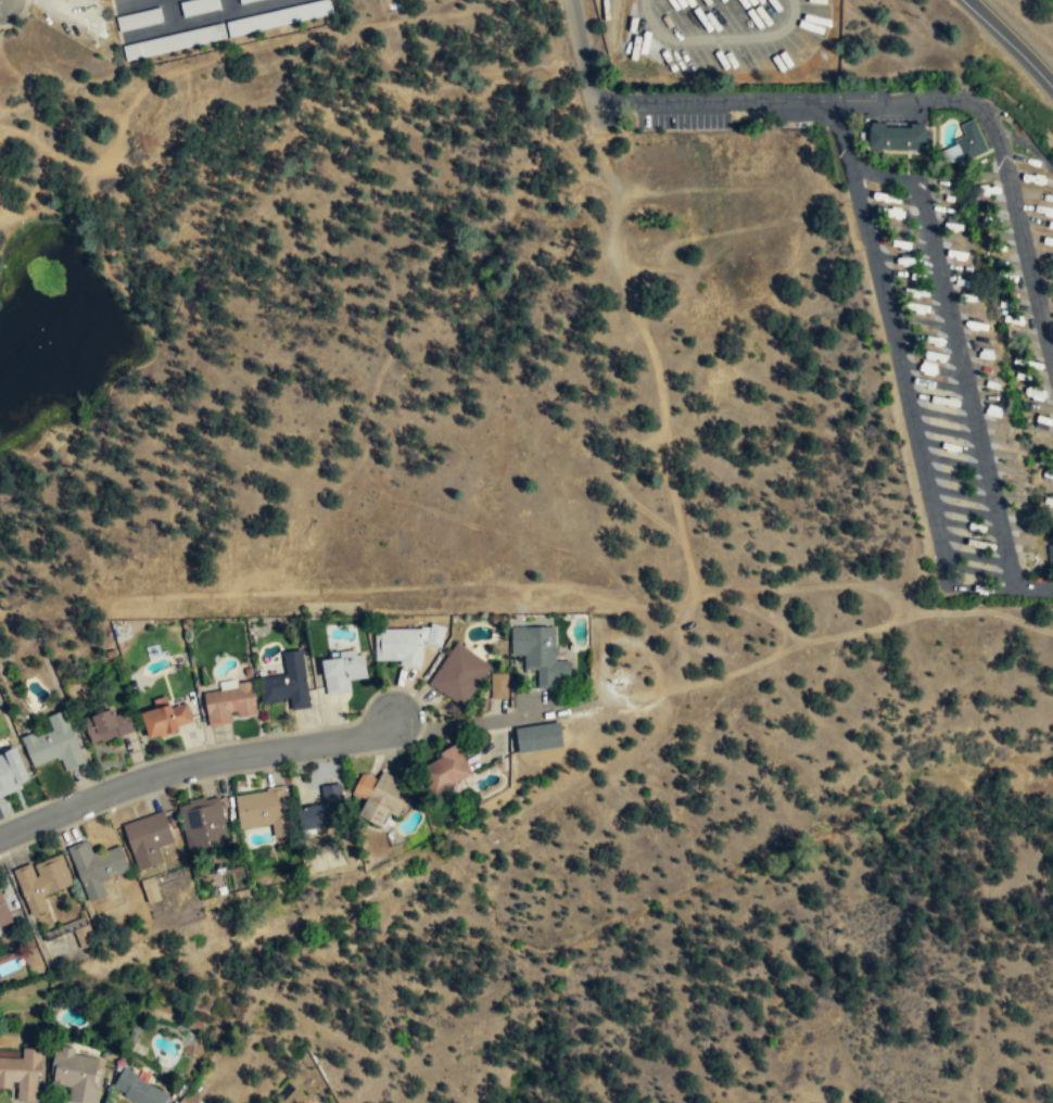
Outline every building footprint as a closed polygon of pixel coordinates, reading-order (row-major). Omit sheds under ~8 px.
[(216,0),(187,0),(178,2),(181,16),(218,9),(216,0)] [(228,37),(331,12),(328,0),(318,0),(225,22),(228,37)] [(118,31),(161,22),(157,7),(115,16),(118,31)] [(984,154),(976,122),(960,126),(964,143),(941,149),(946,164),(984,154)] [(867,126),(867,151),(922,151),(922,126),(867,126)] [(522,629),(523,673),(536,673),(536,689),(556,689),(556,680),(568,680),(567,662),(556,662),(556,627),(522,629)] [(421,664),(421,630),(375,630),(375,664),(421,664)] [(490,667),(455,645),(429,686),(464,708),(490,667)] [(302,649),(282,652),(286,675),(259,677),(262,706),(289,702),(290,711),(309,709),(302,649)] [(326,695),(351,692),(348,681),(366,679),(363,649),(320,655),(326,695)] [(219,690),(236,688),(235,682),(250,680),(248,663),(236,664),(238,679),(218,682),(219,690)] [(507,674),(490,673),(489,699),(507,699),(507,674)] [(208,726),(232,723),(231,719),(257,715),(252,683),(203,690),(208,726)] [(141,717),(150,740),(193,725),(185,701),(141,717)] [(85,719),(91,744),(137,733),(131,709),(85,719)] [(66,711),(46,718),(50,730),(22,739),(31,769),(60,759),(65,772),(85,765),(66,711)] [(519,753),(562,748),(560,723),(516,728),(519,753)] [(436,794),(472,776),(457,746),(421,764),(436,794)] [(30,786),(16,747),(0,753),(0,797),(30,786)] [(364,769),(351,796),(360,800),(354,815),(381,828),(388,814),(397,819),(410,791),(364,769)] [(342,786),(321,788),(322,806),(300,808),(302,832),(346,827),(342,786)] [(283,790),(236,796),(239,831),(287,825),(283,790)] [(227,846),(219,798),(182,804),(190,852),(227,846)] [(163,813),(123,826),(138,872),(162,863),(157,849),(173,844),(163,813)] [(87,902),(104,896),(100,883),(129,873),(120,848),(93,857),(88,841),(68,849),(87,902)] [(43,897),(72,888),(62,855),(14,872),(29,918),(49,912),(43,897)] [(139,880),(147,904),(160,900),(152,876),(139,880)] [(11,925),(0,891),(0,928),(11,925)] [(74,928),(78,948),(94,944),(90,925),(74,928)] [(16,1090),(16,1102),(39,1102),(40,1049),(23,1049),(22,1060),(0,1059),(0,1089),(16,1090)] [(50,1086),(68,1089),(67,1102),(94,1102),(100,1056),(54,1051),(50,1086)] [(134,1102),(164,1102),(168,1093),(122,1072),(111,1092),(134,1102)]
